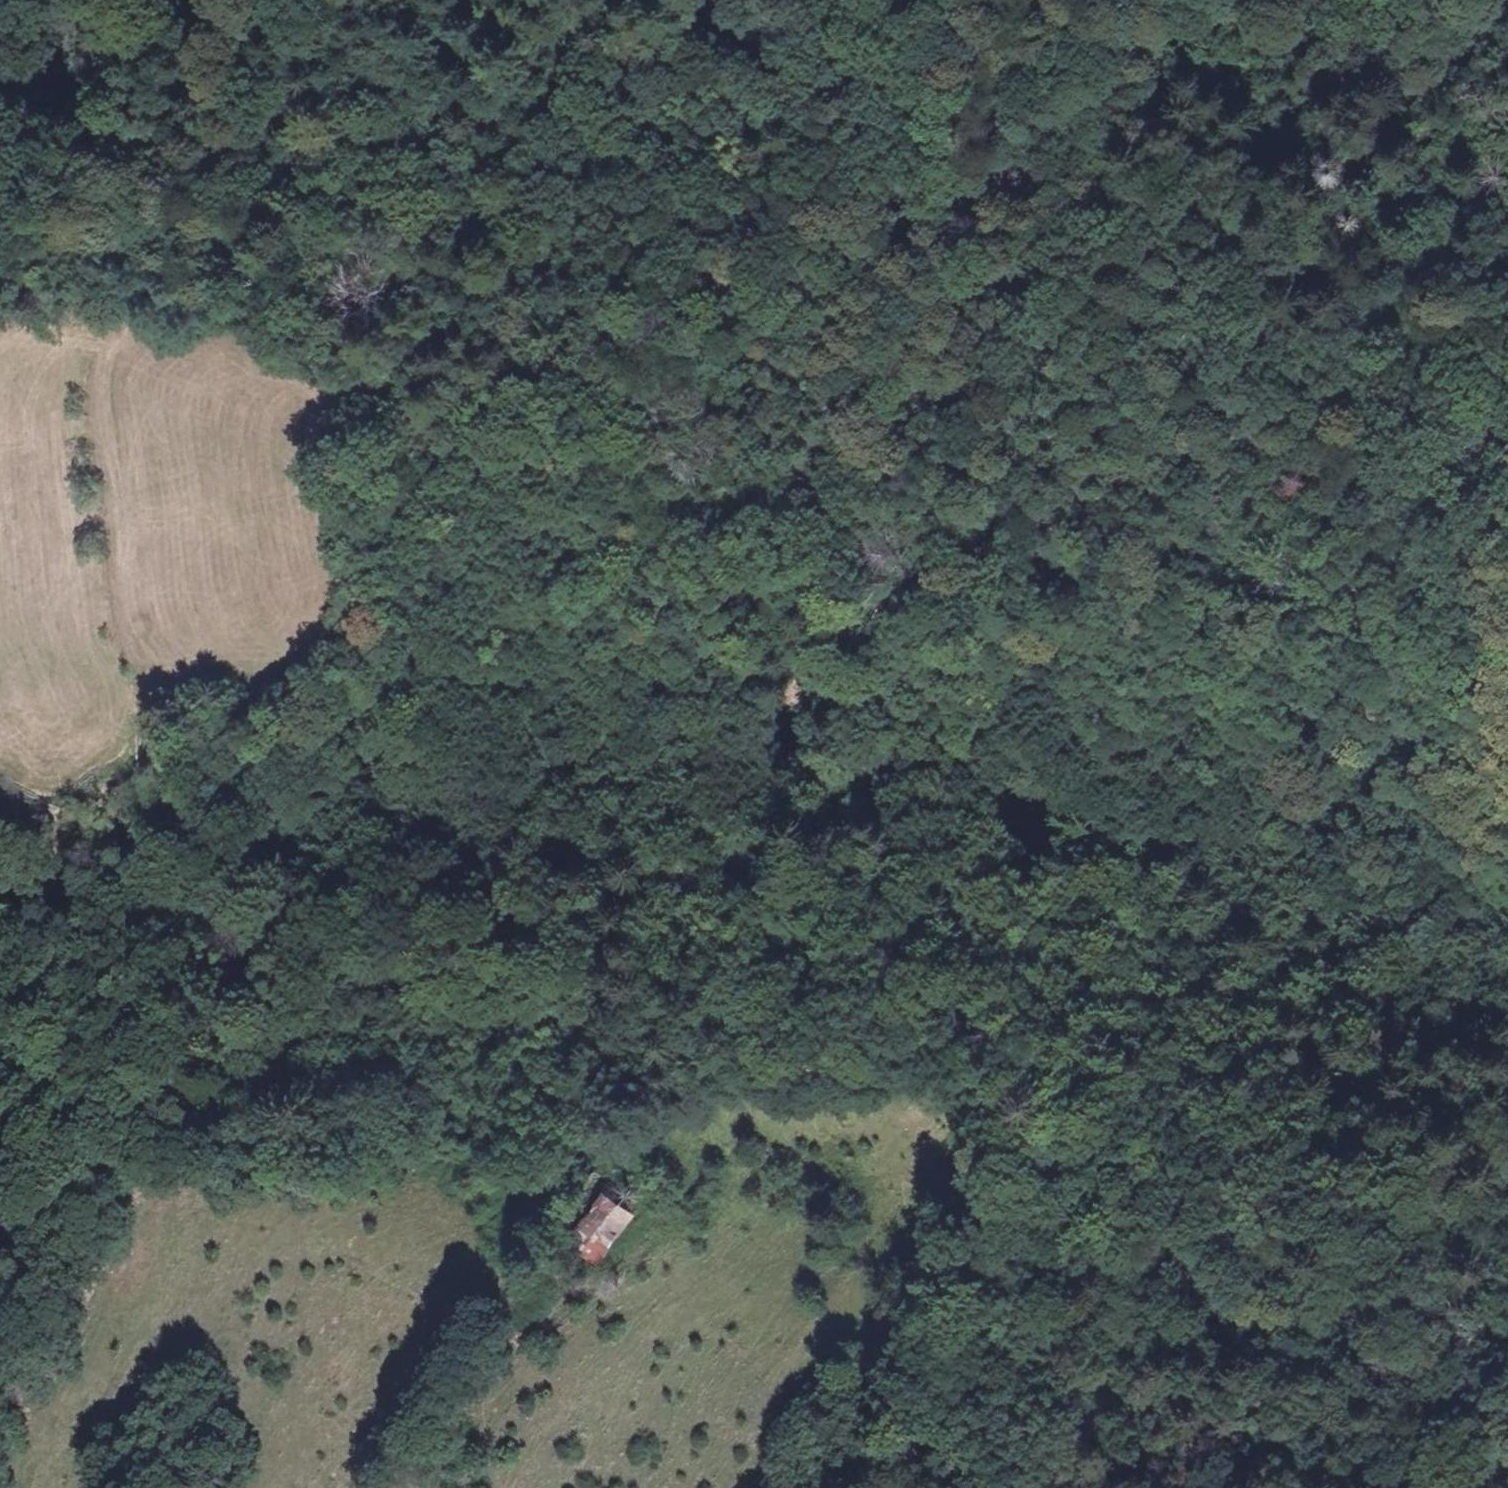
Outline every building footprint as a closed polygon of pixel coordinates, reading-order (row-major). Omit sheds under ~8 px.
[(627,1230),(593,1203),(553,1256),(586,1282),(627,1230)]
